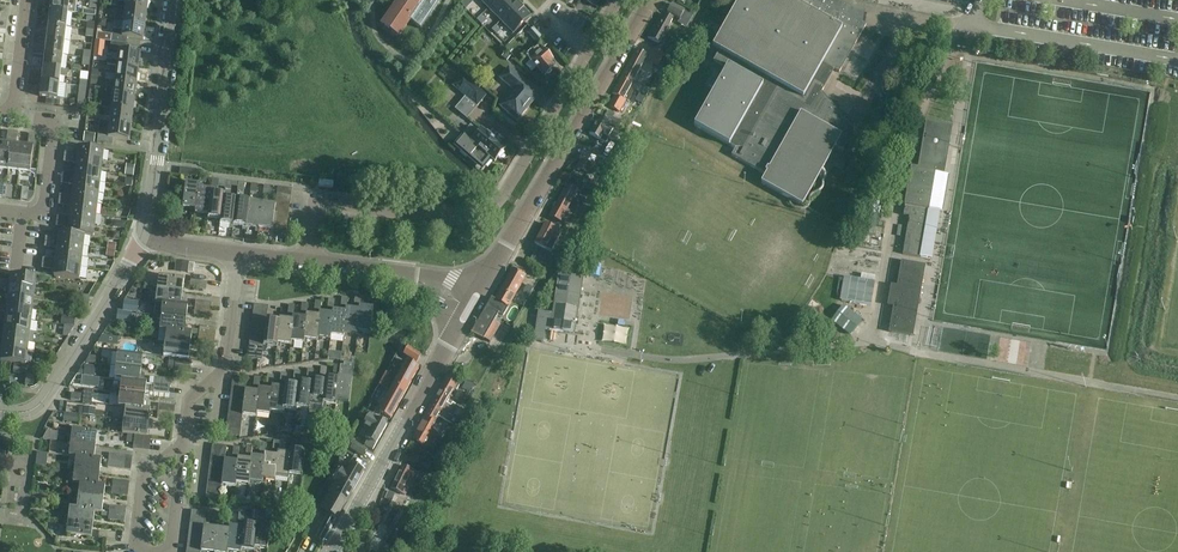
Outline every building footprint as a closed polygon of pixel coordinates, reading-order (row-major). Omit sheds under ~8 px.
[(69,0),(52,0),(50,11),(68,13),(69,0)] [(115,7),(125,8),(134,9),(147,11),(148,0),(125,0),(125,3),(116,2),(111,1),(111,6),(115,7)] [(383,24),(398,35),(408,21),(420,29),(440,0),(399,0),(383,24)] [(488,9),(497,0),(480,0),(488,9)] [(488,9),(500,21),(518,4),(514,0),(497,0),(488,9)] [(822,92),(834,70),(839,73),(866,25),(863,23),(865,11),(853,8),(838,0),(739,0),(712,48),(719,51),(814,105),(822,92)] [(96,9),(97,2),(90,1),(89,8),(96,9)] [(518,4),(500,21),(513,34),(530,16),(518,4)] [(680,20),(684,12),(672,5),(667,12),(680,20)] [(123,17),(114,16),(114,21),(123,22),(124,22),(145,25),(147,11),(134,9),(125,8),(123,17)] [(66,27),(68,13),(50,11),(48,25),(66,27)] [(659,44),(673,20),(661,13),(647,37),(659,44)] [(480,16),(477,20),(482,25),(485,22),(480,16)] [(86,30),(93,31),(94,23),(87,22),(86,30)] [(96,41),(111,42),(111,43),(126,45),(127,38),(143,40),(145,25),(124,22),(123,22),(122,31),(112,30),(112,35),(97,33),(96,41)] [(66,28),(66,27),(48,25),(47,39),(64,41),(66,28)] [(495,26),(491,30),(496,35),(500,31),(495,26)] [(534,27),(528,33),(536,42),(536,41),(541,37),(542,36),(534,27)] [(93,38),(93,31),(86,30),(85,37),(93,38)] [(62,56),(64,41),(47,39),(45,53),(62,56)] [(957,46),(957,47),(963,48),(965,48),(966,42),(966,40),(958,39),(957,46)] [(125,52),(126,45),(111,43),(110,50),(118,51),(117,61),(107,60),(107,65),(116,66),(138,69),(140,54),(125,52)] [(542,49),(538,45),(533,49),(525,55),(544,77),(546,75),(549,74),(551,72),(555,68),(550,63),(553,61),(542,49)] [(622,75),(621,78),(632,84),(634,81),(647,56),(636,50),(622,75)] [(657,67),(659,63),(664,55),(654,50),(648,61),(657,67)] [(854,131),(822,92),(814,105),(719,51),(713,61),(726,69),(694,126),(729,146),(729,145),(735,149),(731,156),(765,175),(761,183),(802,206),(835,147),(845,154),(854,131)] [(506,52),(501,56),(506,61),(511,56),(506,52)] [(61,70),(62,56),(45,53),(43,68),(61,70)] [(89,66),(90,59),(83,58),(82,65),(89,66)] [(136,83),(138,69),(116,66),(115,75),(105,74),(105,79),(114,80),(136,83)] [(68,71),(61,70),(43,68),(41,82),(59,84),(60,77),(67,77),(68,71)] [(530,99),(536,92),(509,69),(501,79),(515,91),(511,96),(510,95),(500,106),(512,116),(511,117),(517,122),(524,113),(523,113),(530,104),(527,101),(529,98),(530,99)] [(477,106),(486,95),(475,86),(462,75),(453,86),(466,97),(477,106)] [(615,95),(609,105),(619,111),(625,101),(626,100),(628,101),(634,90),(630,87),(632,84),(621,78),(612,94),(615,95)] [(134,97),(136,83),(114,80),(114,86),(111,88),(111,89),(98,88),(97,92),(112,94),(134,97)] [(632,84),(630,87),(634,90),(641,94),(646,97),(650,90),(645,87),(634,81),(632,84)] [(57,99),(59,84),(41,82),(39,96),(57,99)] [(85,94),(86,88),(79,87),(76,108),(84,109),(85,94)] [(639,93),(635,101),(641,104),(646,97),(641,94),(639,93)] [(133,111),(134,97),(112,94),(111,104),(102,102),(101,107),(110,109),(133,111)] [(131,126),(133,111),(110,109),(109,118),(100,117),(95,117),(94,121),(99,121),(99,122),(109,123),(131,126)] [(608,111),(604,117),(611,121),(615,114),(608,111)] [(615,141),(622,129),(599,116),(589,134),(606,143),(609,138),(615,141)] [(917,169),(935,172),(946,174),(954,127),(942,125),(942,124),(925,121),(917,168),(917,169)] [(129,140),(131,126),(109,123),(108,132),(98,131),(97,144),(112,146),(113,138),(129,140)] [(476,134),(469,128),(453,147),(467,159),(470,156),(483,168),(490,160),(494,163),(497,159),(498,161),(503,155),(501,154),(504,151),(480,130),(476,134)] [(12,132),(7,131),(6,144),(0,144),(0,145),(0,169),(8,170),(12,132)] [(19,171),(22,146),(16,145),(17,132),(12,132),(8,170),(19,171)] [(83,141),(83,142),(94,143),(95,134),(84,133),(83,141)] [(22,146),(19,171),(30,173),(33,147),(35,134),(29,134),(27,147),(22,146)] [(64,157),(102,162),(103,151),(78,147),(77,154),(64,152),(64,157)] [(101,173),(102,162),(64,157),(63,162),(76,164),(75,169),(101,173)] [(587,174),(588,173),(591,167),(580,160),(576,167),(587,174)] [(126,176),(133,177),(134,168),(127,167),(126,176)] [(905,176),(902,191),(905,192),(906,192),(904,202),(904,205),(904,206),(903,215),(909,216),(902,254),(919,257),(928,210),(929,210),(930,202),(935,172),(917,169),(917,168),(910,167),(909,177),(908,177),(905,176)] [(195,177),(196,170),(180,168),(179,175),(195,177)] [(100,183),(101,173),(75,169),(75,175),(62,174),(61,179),(100,183)] [(125,178),(124,186),(132,186),(132,179),(125,178)] [(98,194),(100,183),(61,179),(61,183),(74,185),(73,191),(98,194)] [(319,181),(318,187),(333,189),(333,183),(319,181)] [(198,188),(199,188),(200,185),(185,183),(183,202),(182,208),(195,210),(196,210),(198,188)] [(6,185),(4,198),(11,199),(12,186),(6,185)] [(561,223),(572,202),(578,192),(566,185),(557,202),(548,217),(561,223)] [(277,189),(276,194),(291,196),(291,194),(292,189),(277,187),(277,189)] [(212,190),(199,188),(198,188),(196,210),(195,210),(194,214),(207,215),(208,215),(211,193),(212,193),(212,190)] [(97,205),(98,194),(73,191),(72,196),(59,195),(59,200),(97,205)] [(224,195),(212,193),(211,193),(208,215),(207,215),(207,219),(220,220),(223,198),(224,199),(224,195)] [(276,195),(275,201),(290,203),(290,202),(291,197),(291,196),(276,194),(276,195)] [(236,200),(224,199),(223,198),(220,220),(219,224),(233,225),(236,200)] [(96,215),(97,205),(59,200),(58,205),(71,207),(71,212),(96,215)] [(246,227),(249,202),(236,200),(233,225),(246,227)] [(275,205),(274,207),(282,208),(289,209),(290,205),(290,203),(275,201),(275,202),(275,203),(275,205)] [(259,229),(262,203),(249,202),(246,227),(259,229)] [(274,211),(275,205),(262,203),(259,229),(272,230),(273,221),(273,219),(274,211)] [(274,211),(273,219),(287,221),(288,216),(288,214),(289,213),(289,209),(282,208),(274,207),(274,211)] [(94,226),(96,215),(71,212),(70,218),(57,216),(56,221),(94,226)] [(273,221),(272,230),(273,228),(287,229),(287,223),(287,221),(273,219),(273,221)] [(93,237),(94,226),(56,221),(55,227),(69,228),(68,234),(84,236),(93,237)] [(557,242),(562,233),(545,224),(534,244),(546,250),(550,252),(556,242),(557,242)] [(84,236),(68,234),(59,233),(58,239),(45,237),(44,242),(83,247),(84,236)] [(82,258),(83,247),(44,242),(44,247),(57,249),(56,254),(82,258)] [(107,242),(106,249),(115,250),(116,243),(107,242)] [(541,265),(546,255),(536,250),(531,260),(541,265)] [(80,268),(82,258),(56,254),(56,260),(42,258),(42,264),(80,268)] [(176,260),(174,269),(188,271),(189,262),(176,260)] [(913,337),(925,265),(901,261),(896,286),(891,285),(887,306),(892,307),(888,332),(913,337)] [(587,263),(585,275),(586,275),(599,277),(601,266),(601,265),(588,263),(587,263)] [(79,279),(80,268),(42,264),(41,269),(54,270),(54,276),(79,279)] [(486,307),(470,333),(474,335),(483,340),(484,339),(490,343),(500,326),(499,325),(493,321),(497,314),(503,317),(509,308),(526,277),(519,274),(511,270),(495,300),(491,298),(486,307)] [(574,334),(582,286),(583,278),(559,274),(555,298),(554,298),(552,314),(546,313),(538,312),(534,341),(543,342),(545,330),(574,334)] [(35,289),(36,278),(10,275),(10,281),(0,280),(0,285),(35,289)] [(153,290),(182,293),(184,280),(158,276),(157,287),(154,287),(153,290)] [(839,300),(871,305),(875,282),(843,276),(839,300)] [(206,289),(207,282),(191,280),(190,287),(206,289)] [(35,289),(0,285),(0,290),(8,291),(8,297),(33,300),(35,289)] [(181,306),(181,305),(182,293),(153,290),(153,293),(156,293),(155,304),(162,304),(181,306)] [(75,294),(74,303),(89,304),(89,296),(75,294)] [(33,300),(8,297),(7,303),(0,302),(0,307),(32,311),(33,300)] [(194,308),(211,310),(212,303),(195,300),(194,308)] [(123,301),(122,312),(124,312),(132,313),(137,314),(138,302),(123,301)] [(188,306),(181,305),(181,306),(162,304),(161,313),(158,313),(158,316),(186,319),(188,306)] [(262,353),(266,320),(268,306),(254,304),(246,358),(262,360),(262,353)] [(357,332),(370,334),(373,308),(359,306),(358,310),(359,310),(357,332)] [(849,336),(861,320),(842,306),(830,321),(849,336)] [(32,311),(0,307),(0,312),(6,313),(5,318),(31,321),(32,311)] [(210,317),(211,310),(194,308),(193,315),(210,317)] [(359,310),(358,310),(346,308),(345,312),(346,312),(343,334),(344,334),(357,336),(357,332),(359,310)] [(346,312),(345,312),(332,310),(332,314),(333,314),(330,336),(331,336),(344,337),(344,334),(343,334),(346,312)] [(117,312),(116,322),(131,324),(132,313),(124,312),(122,312),(118,312),(117,311),(117,312)] [(333,314),(332,314),(319,312),(318,316),(319,316),(317,338),(330,340),(331,336),(330,336),(333,314)] [(319,316),(318,316),(306,314),(305,318),(306,318),(303,340),(304,340),(317,342),(317,338),(319,316)] [(61,325),(75,326),(76,317),(62,315),(61,325)] [(185,333),(185,332),(186,319),(158,316),(157,319),(160,320),(159,330),(185,333)] [(306,318),(305,318),(292,316),(292,320),(293,320),(290,342),(291,342),(304,344),(304,340),(303,340),(306,318)] [(31,321),(5,318),(5,324),(0,324),(0,329),(29,332),(31,321)] [(293,320),(292,320),(279,318),(279,322),(280,322),(277,344),(278,344),(290,346),(291,342),(290,342),(293,320)] [(280,322),(279,322),(266,320),(262,353),(265,354),(267,349),(267,346),(277,348),(278,344),(277,344),(280,322)] [(199,334),(215,336),(216,329),(199,327),(199,334)] [(29,332),(0,329),(0,334),(3,334),(3,340),(28,343),(29,332)] [(192,333),(185,332),(185,333),(159,330),(158,342),(162,342),(190,346),(192,333)] [(214,343),(215,336),(199,334),(198,342),(214,343)] [(98,341),(97,343),(107,344),(108,336),(102,336),(101,335),(98,341)] [(28,343),(3,340),(2,345),(0,345),(0,350),(27,354),(28,343)] [(189,359),(190,346),(162,342),(161,346),(164,346),(163,357),(169,357),(175,358),(175,365),(191,367),(192,360),(189,359)] [(417,363),(421,355),(408,348),(404,355),(417,363)] [(27,354),(0,350),(0,355),(1,356),(0,362),(26,365),(27,354)] [(116,367),(141,370),(143,356),(118,353),(116,364),(116,367)] [(385,381),(405,392),(418,368),(406,361),(395,380),(388,376),(385,381)] [(337,380),(334,405),(336,405),(339,405),(339,402),(349,403),(352,378),(353,378),(354,371),(353,371),(354,364),(343,363),(343,366),(340,366),(339,375),(339,377),(338,377),(337,380)] [(25,374),(26,366),(14,365),(13,372),(25,374)] [(175,365),(174,372),(179,373),(190,374),(191,367),(175,365)] [(115,370),(114,379),(122,380),(138,382),(140,382),(144,383),(145,374),(141,373),(141,370),(116,367),(115,370)] [(432,403),(453,416),(458,407),(452,403),(451,406),(446,403),(458,382),(447,376),(432,403)] [(81,377),(80,385),(91,386),(92,378),(81,377)] [(153,385),(170,387),(171,380),(154,378),(153,385)] [(334,405),(337,380),(325,379),(324,382),(321,407),(323,407),(325,407),(326,404),(334,405)] [(147,383),(140,382),(122,380),(120,390),(117,390),(117,393),(145,397),(147,383)] [(321,407),(324,382),(311,380),(311,384),(308,409),(309,409),(312,409),(312,406),(321,407)] [(468,392),(473,383),(467,380),(461,389),(468,392)] [(242,419),(245,390),(246,383),(232,381),(225,435),(240,437),(242,419)] [(391,418),(405,392),(385,381),(382,387),(390,391),(378,412),(391,418)] [(308,409),(311,384),(298,382),(298,386),(295,411),(296,411),(299,411),(299,408),(308,409)] [(170,387),(153,385),(151,384),(151,388),(153,389),(153,392),(169,394),(170,387)] [(295,411),(298,386),(285,384),(284,388),(281,413),(283,414),(283,413),(286,414),(286,410),(295,411)] [(281,413),(284,388),(272,386),(271,390),(268,415),(269,416),(269,415),(272,416),(273,412),(281,413)] [(268,415),(271,390),(258,388),(258,392),(255,417),(259,418),(259,414),(268,415)] [(255,417),(258,392),(245,390),(242,419),(246,419),(246,416),(255,417)] [(80,402),(81,395),(72,393),(71,400),(80,402)] [(143,409),(145,397),(117,393),(116,397),(119,397),(118,407),(125,408),(125,407),(143,409)] [(367,412),(373,415),(377,406),(371,403),(367,412)] [(457,418),(453,416),(432,403),(424,417),(435,423),(439,416),(444,419),(444,420),(453,425),(457,418)] [(158,411),(174,413),(175,406),(158,404),(158,411)] [(151,410),(143,409),(125,407),(125,408),(124,417),(121,416),(120,420),(149,423),(151,410)] [(173,420),(174,413),(158,411),(157,418),(173,420)] [(64,413),(63,421),(70,422),(71,414),(64,413)] [(372,450),(386,425),(370,415),(364,427),(369,430),(364,438),(368,440),(365,445),(372,450)] [(435,423),(424,417),(415,431),(418,433),(414,440),(429,450),(439,434),(431,430),(435,423)] [(147,436),(149,423),(120,420),(120,423),(123,423),(122,433),(127,434),(134,435),(134,442),(150,444),(151,437),(147,436)] [(67,443),(96,446),(97,433),(72,429),(71,439),(68,439),(67,443)] [(134,442),(133,449),(149,451),(150,444),(134,442)] [(94,459),(96,446),(67,443),(67,446),(70,447),(69,456),(76,457),(94,459)] [(363,457),(366,450),(353,443),(350,450),(363,457)] [(226,446),(212,444),(205,498),(220,500),(221,489),(221,486),(222,480),(223,473),(224,467),(224,460),(226,446)] [(245,459),(250,460),(251,456),(253,446),(247,445),(246,453),(245,459)] [(290,454),(287,479),(289,479),(291,479),(292,476),(302,477),(305,452),(291,451),(290,454)] [(287,479),(290,454),(277,452),(277,456),(274,481),(275,481),(278,481),(278,478),(287,479)] [(108,461),(131,464),(132,457),(109,454),(108,461)] [(263,458),(260,483),(262,483),(265,483),(265,480),(274,481),(277,456),(265,454),(264,454),(263,458)] [(250,460),(247,485),(248,485),(254,486),(254,483),(260,483),(263,458),(258,457),(251,456),(250,460)] [(101,460),(94,459),(76,457),(75,466),(71,466),(71,469),(99,473),(101,460)] [(237,462),(234,487),(235,487),(238,487),(239,484),(247,485),(250,460),(245,459),(238,458),(237,462)] [(221,486),(221,489),(225,489),(225,486),(234,487),(237,462),(224,460),(224,467),(223,473),(222,480),(221,486)] [(131,471),(131,464),(108,461),(107,468),(131,471)] [(328,514),(315,537),(323,542),(324,542),(336,519),(337,519),(346,504),(364,472),(363,471),(362,471),(361,470),(360,470),(359,469),(351,465),(346,473),(341,471),(335,483),(329,494),(320,509),(328,514)] [(396,477),(391,489),(405,496),(411,484),(416,473),(401,466),(396,477)] [(98,486),(98,485),(99,473),(71,469),(71,473),(74,473),(73,483),(80,484),(80,483),(98,486)] [(424,476),(418,472),(414,480),(420,483),(424,476)] [(112,487),(128,489),(129,482),(113,480),(112,487)] [(105,486),(98,485),(98,486),(80,483),(80,484),(78,493),(75,492),(75,496),(103,499),(105,486)] [(128,496),(128,489),(112,487),(111,494),(128,496)] [(102,512),(103,499),(75,496),(74,499),(78,500),(77,508),(76,509),(95,511),(95,512),(101,512),(102,512)] [(109,513),(125,515),(126,508),(110,506),(109,513)] [(76,509),(77,508),(69,508),(68,517),(65,517),(65,520),(93,524),(95,512),(95,511),(76,509)] [(204,527),(205,512),(191,511),(186,551),(200,551),(204,527)] [(109,513),(102,512),(101,512),(101,516),(108,517),(108,520),(124,522),(125,515),(109,513)] [(91,537),(93,524),(65,520),(64,524),(67,524),(66,534),(91,537)] [(255,526),(252,551),(253,551),(257,551),(257,548),(267,549),(270,524),(256,522),(255,526)] [(255,526),(243,524),(243,528),(240,551),(244,551),(244,550),(252,551),(255,526)] [(243,528),(229,526),(229,530),(226,551),(240,551),(243,528)] [(217,528),(204,527),(200,551),(214,551),(217,528)] [(229,530),(217,528),(214,551),(226,551),(229,530)] [(115,540),(116,533),(99,531),(98,538),(115,540)]
